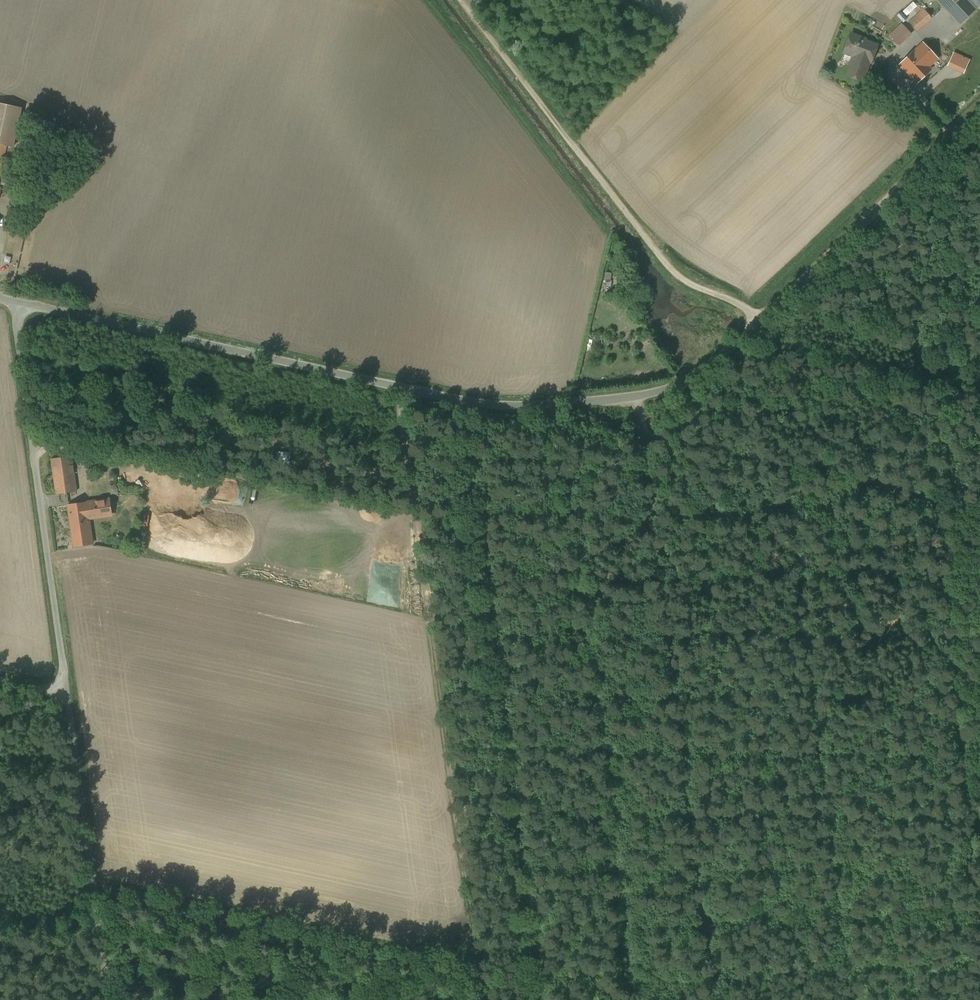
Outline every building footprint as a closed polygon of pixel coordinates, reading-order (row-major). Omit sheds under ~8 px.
[(945,11),(960,27),(979,9),(979,1),(979,0),(957,0),(945,11)] [(924,8),(908,22),(917,32),(932,19),(924,8)] [(912,34),(901,23),(889,35),(899,46),(912,34)] [(878,43),(868,40),(868,38),(850,31),(842,54),(851,57),(845,76),(862,82),(869,64),(871,64),(878,43)] [(931,67),(939,59),(922,42),(898,65),(917,85),(933,69),(931,67)] [(971,60),(954,52),(947,67),(964,74),(971,60)] [(0,103),(0,144),(7,145),(14,147),(22,108),(0,103)] [(97,443),(74,438),(73,446),(95,451),(97,443)] [(61,444),(50,446),(52,458),(63,457),(61,444)] [(285,455),(266,452),(264,465),(283,468),(285,455)] [(63,457),(52,458),(57,494),(77,491),(71,455),(63,457)] [(110,499),(69,505),(74,546),(93,543),(89,518),(112,515),(110,499)] [(112,550),(105,551),(107,561),(114,560),(112,550)]
